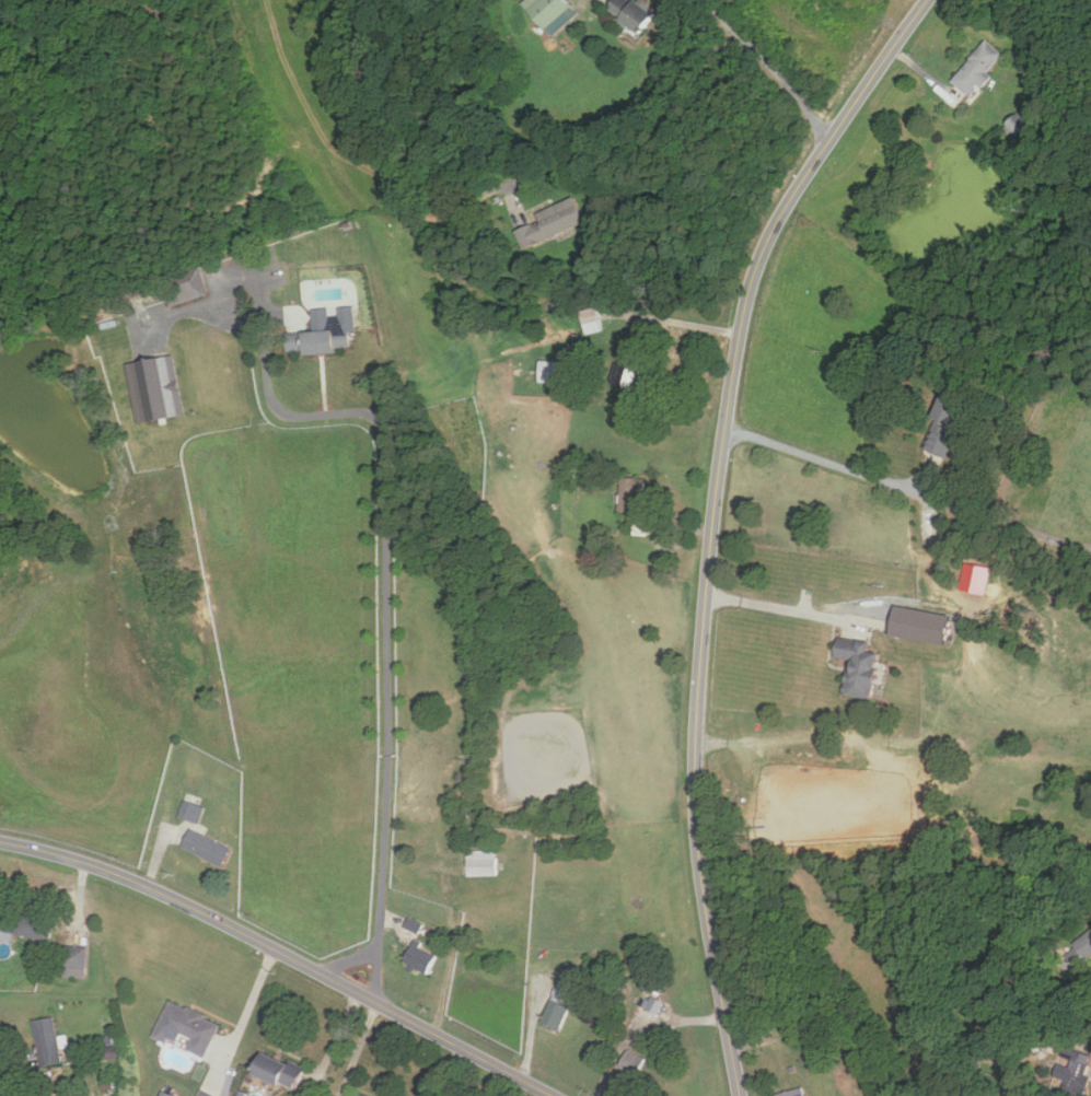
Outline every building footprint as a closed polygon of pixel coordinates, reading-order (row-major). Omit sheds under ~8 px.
[(569,5),(564,0),(525,0),(521,3),(544,28),(569,5)] [(651,12),(631,0),(612,0),(605,12),(639,33),(651,12)] [(1002,55),(985,40),(950,81),(966,94),(976,84),(980,88),(991,77),(987,72),(1002,55)] [(536,211),(539,220),(515,229),(522,247),(583,223),(573,197),(536,211)] [(173,307),(212,294),(202,266),(163,279),(173,307)] [(580,311),(587,334),(602,330),(595,306),(580,311)] [(349,351),(348,328),(334,329),(333,316),(316,317),(316,331),(290,333),(291,353),(349,351)] [(616,387),(639,392),(647,343),(623,340),(616,387)] [(127,363),(139,424),(190,413),(178,353),(127,363)] [(559,361),(541,360),(540,382),(559,382),(559,361)] [(948,459),(955,438),(949,435),(963,398),(943,390),(921,450),(948,459)] [(618,513),(641,514),(641,479),(618,478),(618,513)] [(990,568),(964,563),(959,591),(985,595),(990,568)] [(895,605),(890,634),(945,645),(952,616),(895,605)] [(875,653),(867,652),(868,641),(835,637),(833,657),(847,660),(842,696),(869,699),(875,653)] [(181,816),(201,824),(211,801),(190,792),(181,816)] [(232,847),(190,829),(183,848),(223,865),(232,847)] [(466,850),(466,876),(496,876),(496,850),(466,850)] [(56,919),(0,907),(0,930),(51,942),(56,919)] [(419,933),(423,923),(409,917),(405,928),(419,933)] [(1073,941),(1090,928),(1090,956),(1076,968),(1066,955),(1077,946),(1073,941)] [(437,955),(413,942),(402,961),(426,975),(437,955)] [(91,946),(69,946),(69,978),(91,978),(91,946)] [(558,1031),(577,987),(558,979),(539,1024),(558,1031)] [(635,1012),(661,1023),(669,1004),(643,992),(635,1012)] [(219,1021),(167,1000),(152,1035),(174,1045),(178,1033),(189,1038),(185,1050),(204,1058),(219,1021)] [(61,1062),(54,1016),(32,1019),(39,1065),(61,1062)] [(303,1068),(258,1048),(248,1071),(293,1091),(303,1068)] [(636,1075),(642,1058),(626,1051),(619,1068),(636,1075)] [(1090,1057),(1073,1051),(1060,1091),(1076,1095),(1079,1095),(1090,1057)] [(776,1095),(806,1095),(803,1087),(775,1095),(776,1095)]
